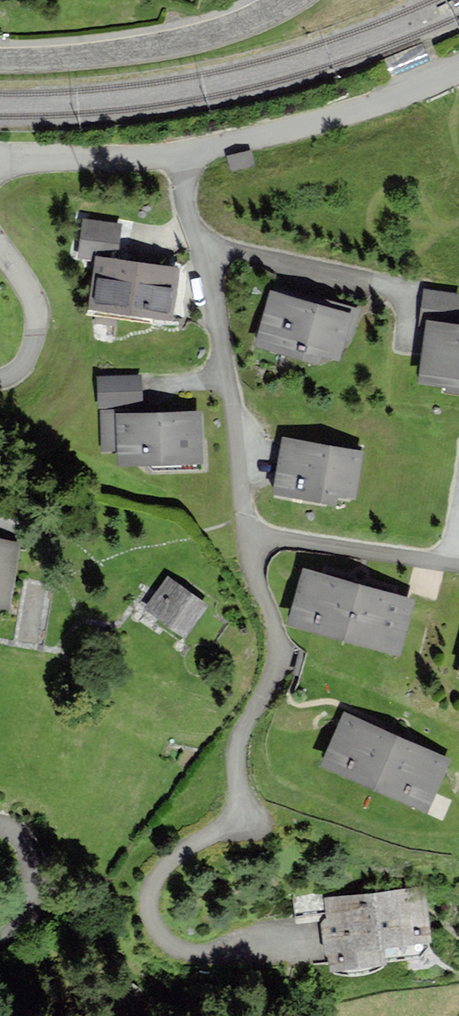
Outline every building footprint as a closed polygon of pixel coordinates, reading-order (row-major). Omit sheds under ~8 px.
[(228,160),(231,174),(258,168),(255,154),(228,160)] [(99,260),(92,306),(169,317),(176,267),(113,258),(117,227),(88,223),(83,258),(99,260)] [(422,379),(458,384),(458,334),(457,334),(458,325),(458,322),(458,296),(427,291),(422,325),(429,326),(422,379)] [(269,293),(256,340),(335,362),(348,315),(269,293)] [(139,378),(100,380),(102,405),(140,402),(139,378)] [(201,413),(102,415),(103,465),(202,463),(201,413)] [(364,452),(285,438),(276,491),(354,505),(364,452)] [(14,614),(25,542),(0,537),(0,612),(14,614)] [(306,571),(292,624),(398,653),(413,600),(306,571)] [(169,579),(146,614),(188,641),(211,606),(169,579)] [(344,714),(323,766),(429,809),(450,757),(344,714)] [(423,889),(325,902),(334,969),(385,963),(382,946),(430,939),(423,889)]
